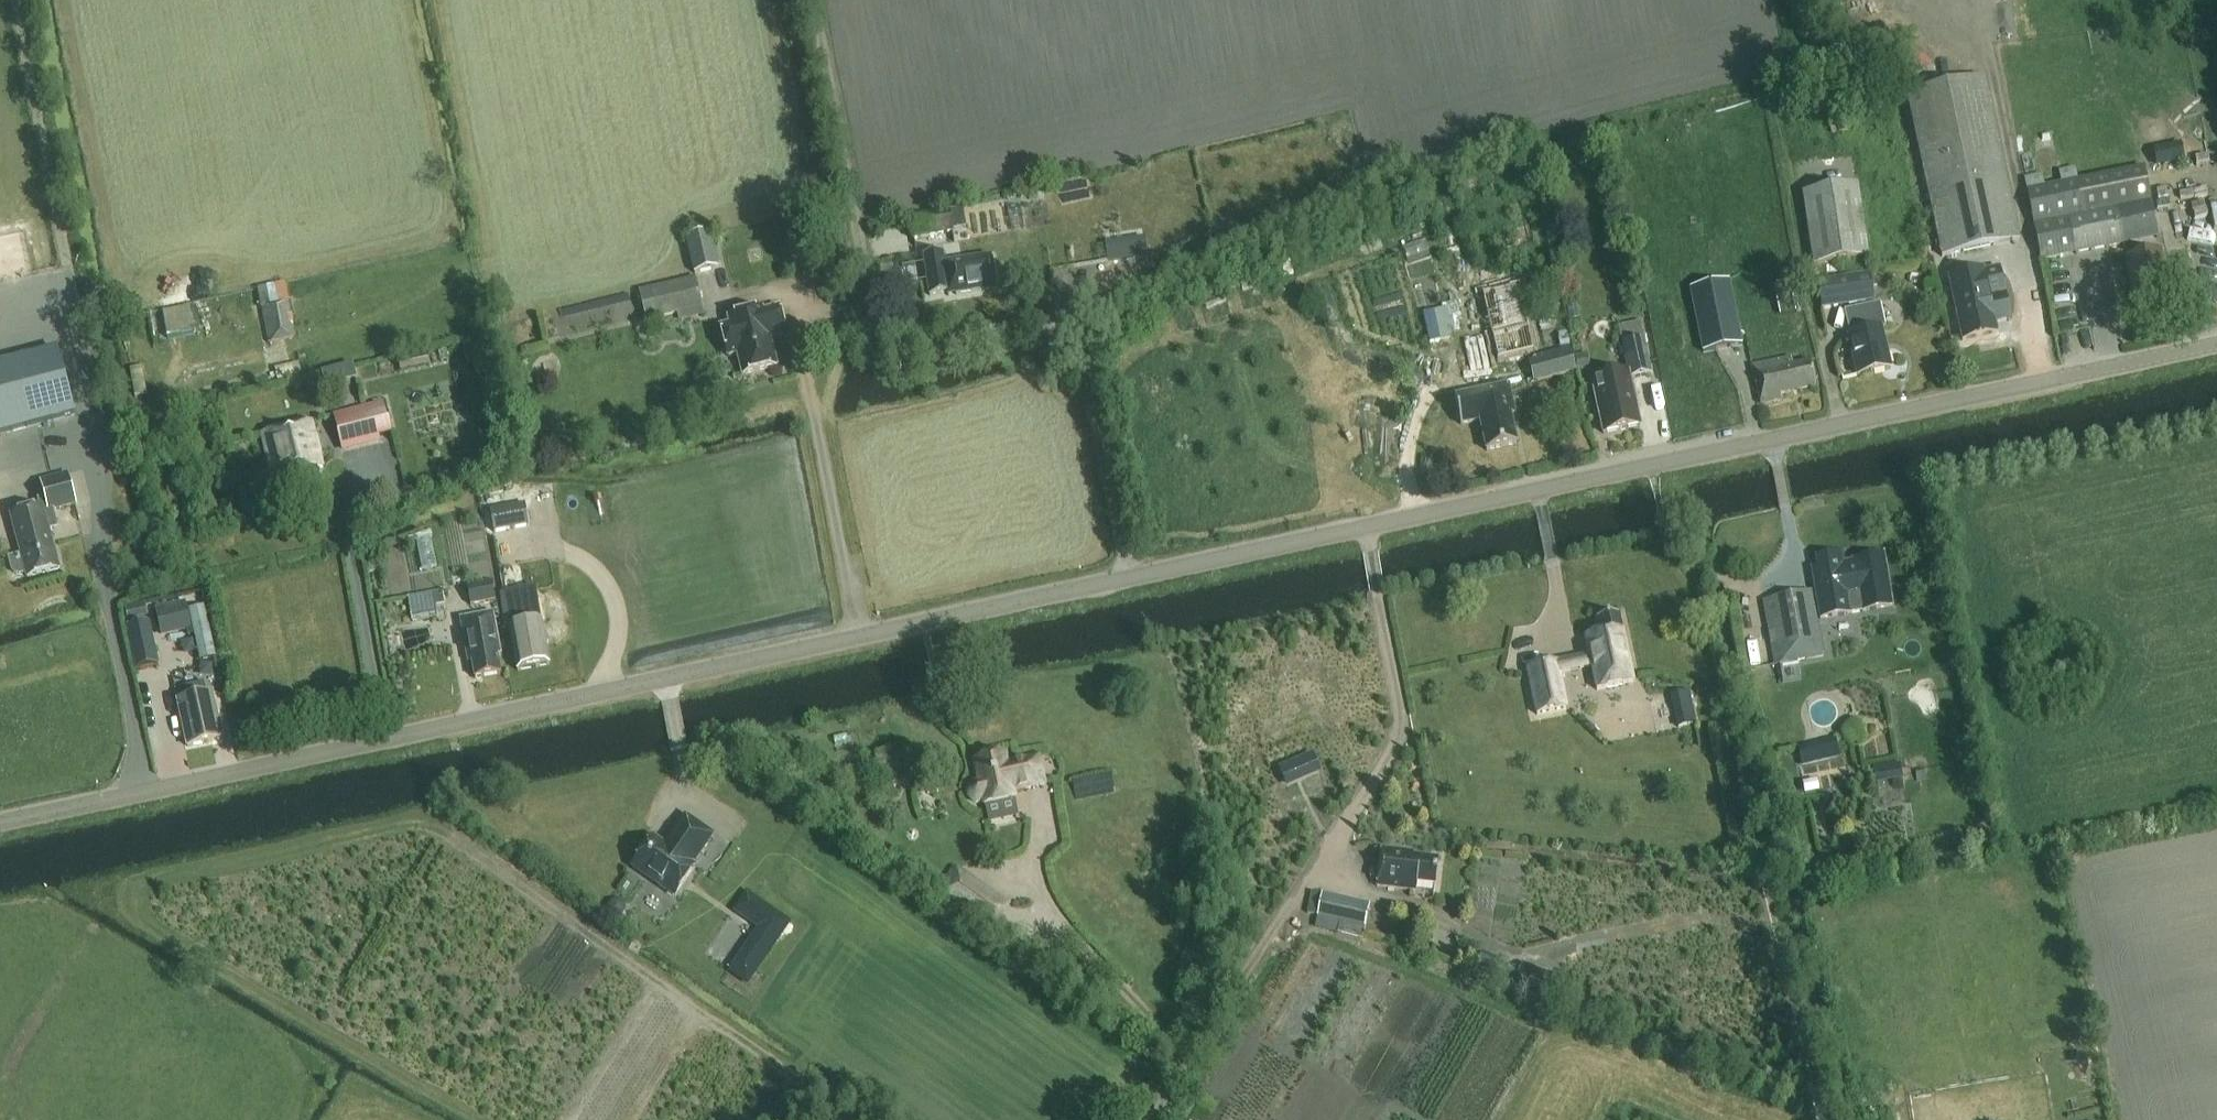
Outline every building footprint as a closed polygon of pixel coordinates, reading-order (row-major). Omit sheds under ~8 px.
[(1905,94),(1940,256),(2019,240),(1984,77),(1905,94)] [(2178,142),(2152,147),(2155,164),(2181,159),(2178,142)] [(2024,178),(2043,260),(2158,238),(2144,167),(2077,181),(2074,168),(2058,171),(2061,183),(2044,187),(2041,174),(2024,178)] [(1802,193),(1813,265),(1868,258),(1857,185),(1802,193)] [(949,209),(908,218),(913,240),(954,232),(949,209)] [(711,232),(685,238),(693,273),(719,268),(711,232)] [(1977,250),(1979,265),(1992,263),(1989,248),(1977,250)] [(2139,312),(2166,306),(2162,285),(2192,278),(2186,248),(2160,254),(2160,253),(2127,260),(2134,290),(2118,293),(2122,313),(2138,310),(2139,312)] [(942,251),(923,254),(929,296),(947,293),(948,296),(995,289),(990,255),(944,263),(942,251)] [(1990,298),(2005,294),(1999,270),(1984,273),(1984,271),(1950,278),(1963,341),(1997,333),(1990,298)] [(1869,274),(1816,282),(1820,309),(1873,301),(1869,274)] [(696,277),(639,290),(646,321),(677,314),(675,304),(701,297),(696,277)] [(1742,345),(1729,282),(1690,289),(1703,353),(1742,345)] [(286,283),(258,288),(268,343),(295,338),(286,283)] [(1778,300),(1793,297),(1790,283),(1775,287),(1778,300)] [(1844,311),(1849,336),(1858,377),(1891,370),(1881,329),(1884,328),(1878,303),(1844,311)] [(161,308),(164,335),(193,332),(189,305),(161,308)] [(788,337),(781,308),(764,312),(763,310),(727,318),(729,324),(720,326),(727,358),(738,355),(742,376),(778,367),(772,340),(788,337)] [(1631,379),(1651,375),(1641,326),(1619,330),(1628,373),(1593,380),(1605,434),(1641,426),(1636,405),(1638,404),(1634,387),(1632,387),(1631,379)] [(1492,336),(1498,360),(1533,352),(1527,327),(1492,336)] [(1570,347),(1532,357),(1538,381),(1576,370),(1570,347)] [(73,414),(55,350),(0,365),(0,433),(73,414)] [(401,373),(429,367),(426,351),(397,357),(401,373)] [(1574,355),(1577,369),(1589,366),(1586,352),(1574,355)] [(1781,394),(1816,387),(1810,361),(1792,365),(1791,360),(1755,368),(1763,403),(1782,399),(1781,394)] [(1054,363),(1043,367),(1047,382),(1059,378),(1054,363)] [(1488,451),(1518,445),(1511,415),(1516,414),(1511,392),(1485,398),(1484,391),(1456,397),(1462,425),(1481,421),(1488,451)] [(385,402),(333,414),(341,448),(380,439),(380,437),(393,434),(385,402)] [(298,495),(322,489),(317,470),(322,469),(311,424),(262,436),(275,486),(295,481),(298,495)] [(61,568),(50,528),(57,526),(53,510),(77,504),(68,472),(41,480),(46,498),(38,500),(40,507),(12,515),(22,553),(7,557),(10,567),(11,570),(13,573),(17,574),(20,575),(25,574),(26,577),(61,568)] [(524,503),(490,510),(494,532),(529,526),(524,503)] [(413,587),(412,571),(434,570),(432,534),(388,536),(391,589),(413,587)] [(1818,568),(1812,569),(1819,619),(1851,615),(1851,613),(1860,612),(1861,613),(1891,609),(1884,556),(1853,561),(1853,563),(1837,565),(1836,556),(1816,558),(1818,568)] [(491,582),(467,587),(470,606),(495,602),(491,582)] [(1771,648),(1820,639),(1811,591),(1762,601),(1771,648)] [(434,593),(408,597),(412,622),(438,618),(434,593)] [(185,603),(156,610),(161,634),(191,627),(185,603)] [(537,608),(507,614),(517,670),(549,664),(546,646),(548,642),(547,635),(543,632),(541,620),(540,620),(537,608)] [(475,679),(501,675),(498,657),(501,656),(494,615),(462,621),(469,662),(472,662),(475,679)] [(1600,634),(1586,637),(1597,690),(1633,683),(1619,615),(1597,619),(1600,634)] [(126,628),(136,670),(159,665),(150,622),(126,628)] [(202,656),(217,652),(213,635),(198,639),(202,656)] [(1566,709),(1557,663),(1527,669),(1537,715),(1566,709)] [(1689,691),(1671,694),(1678,728),(1696,725),(1689,691)] [(213,694),(178,702),(188,747),(223,740),(213,694)] [(1799,747),(1804,766),(1816,763),(1812,744),(1799,747)] [(881,788),(912,782),(904,747),(874,753),(881,788)] [(1287,785),(1320,770),(1313,753),(1280,768),(1287,785)] [(1013,794),(1044,787),(1038,759),(1007,766),(1005,756),(974,763),(978,782),(976,783),(972,785),(969,788),(967,793),(969,798),(972,802),(976,804),(981,804),(983,804),(984,808),(1015,801),(1013,794)] [(1879,781),(1906,777),(1904,765),(1877,769),(1879,781)] [(692,863),(711,834),(686,817),(666,847),(653,838),(634,868),(677,896),(696,866),(692,863)] [(1434,885),(1437,860),(1403,855),(1403,851),(1381,849),(1376,886),(1415,891),(1416,883),(1434,885)] [(1528,855),(1483,851),(1477,909),(1488,910),(1490,899),(1504,900),(1505,884),(1524,886),(1528,855)] [(1010,904),(953,866),(936,891),(991,931),(1010,904)] [(789,923),(745,893),(734,910),(759,927),(729,971),(748,984),(789,923)] [(1370,904),(1322,893),(1317,915),(1340,921),(1337,933),(1362,939),(1370,904)] [(1481,955),(1475,968),(1492,976),(1498,964),(1481,955)]
